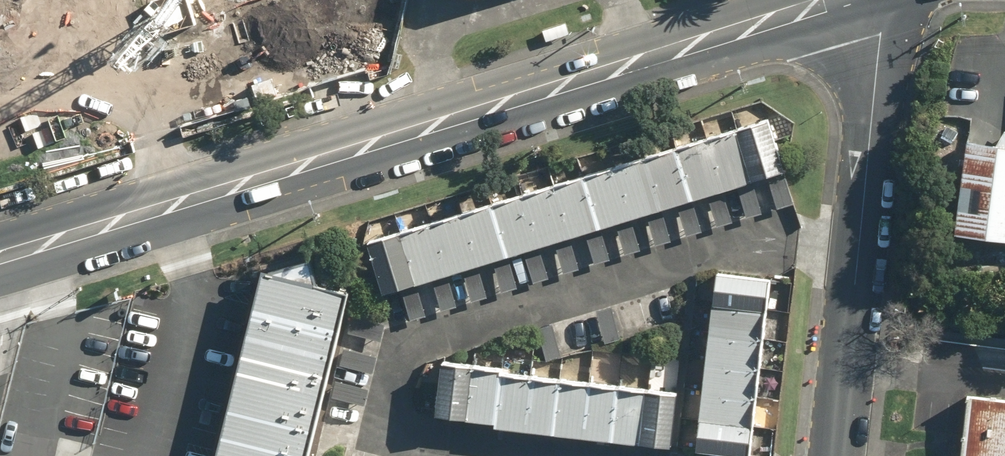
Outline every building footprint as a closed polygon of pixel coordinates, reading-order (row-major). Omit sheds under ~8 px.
[(783,172),(767,119),(367,240),(383,292),(783,172)] [(970,145),(959,239),(1004,245),(1004,150),(970,145)] [(714,267),(692,450),(740,455),(746,455),(768,274),(714,267)] [(219,455),(304,455),(348,292),(268,271),(219,455)] [(678,394),(441,360),(433,417),(669,451),(678,394)] [(969,395),(962,455),(1004,455),(1004,399),(969,395)]
